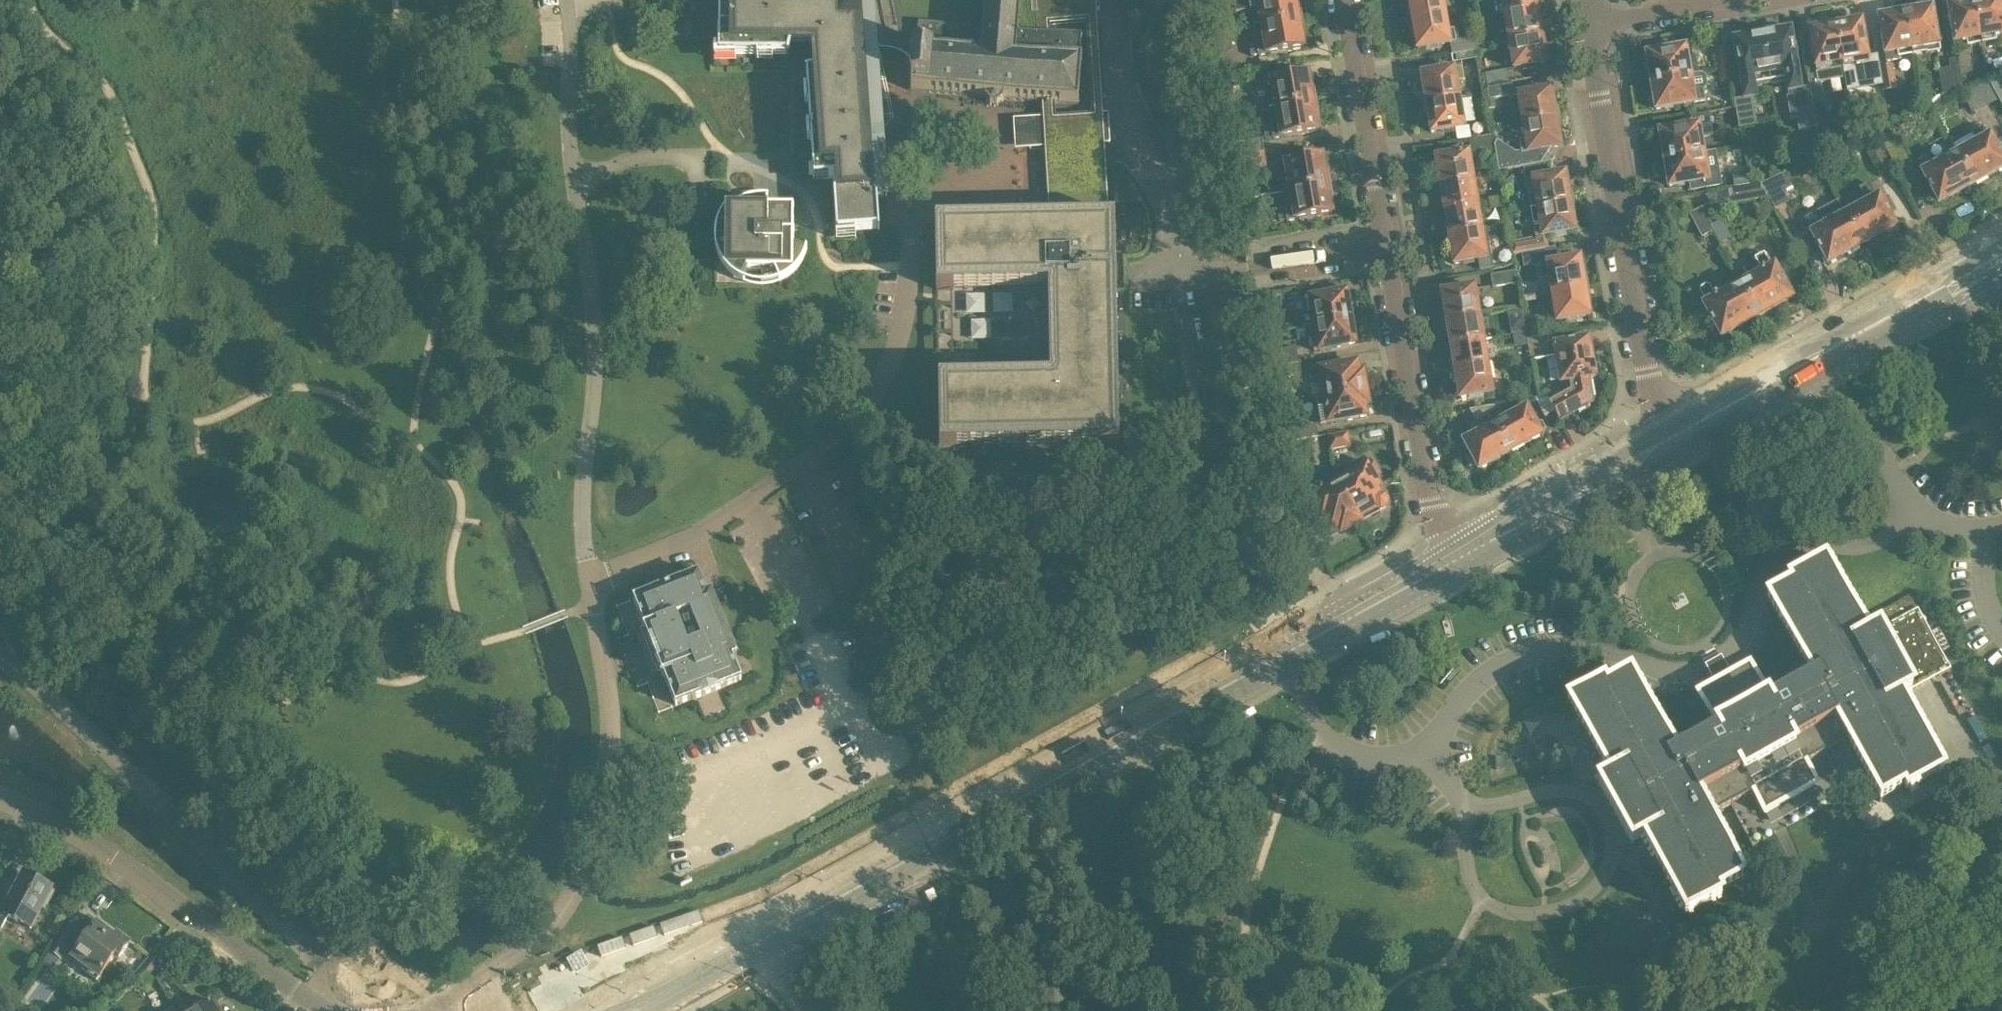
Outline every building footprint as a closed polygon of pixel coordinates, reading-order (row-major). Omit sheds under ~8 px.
[(719,56),(789,56),(791,45),(815,45),(817,70),(806,73),(814,180),(833,178),(836,229),(879,226),(877,200),(887,199),(876,46),(879,46),(895,48),(901,50),(909,57),(914,54),(914,53),(914,52),(915,53),(917,35),(887,37),(880,0),(719,0),(719,56)] [(887,37),(917,35),(908,23),(900,23),(897,24),(892,0),(880,0),(887,37)] [(935,259),(936,290),(1047,287),(1049,377),(938,379),(938,406),(939,447),(1119,444),(1118,385),(1114,218),(1109,218),(1102,111),(1055,114),(1054,102),(1077,104),(1084,36),(1049,33),(1048,18),(1096,15),(1095,0),(1033,0),(1034,12),(1037,11),(1038,32),(1021,30),(1023,0),(988,0),(986,28),(918,22),(908,23),(917,35),(915,53),(914,52),(914,53),(914,54),(910,91),(1042,102),(1042,117),(1027,118),(1028,136),(1029,149),(1044,148),(1048,202),(1049,219),(934,221),(935,234),(935,259)] [(1261,26),(1302,19),(1299,5),(1296,3),(1295,0),(1234,0),(1236,12),(1258,8),(1261,26)] [(1443,16),(1441,0),(1409,0),(1410,7),(1406,11),(1408,22),(1443,16)] [(1504,16),(1537,10),(1535,0),(1502,0),(1504,16)] [(1981,45),(1974,0),(1962,0),(1959,3),(1947,5),(1955,49),(1981,45)] [(1981,45),(2001,41),(2001,3),(2001,0),(1974,0),(1981,45)] [(1916,7),(1904,9),(1912,55),(1939,51),(1932,7),(1919,9),(1916,7)] [(1898,58),(1912,55),(1904,9),(1893,11),(1890,15),(1878,17),(1886,62),(1899,60),(1898,58)] [(1504,16),(1509,41),(1544,34),(1542,24),(1539,23),(1537,10),(1504,16)] [(1446,30),(1443,16),(1408,22),(1410,32),(1414,34),(1417,49),(1448,43),(1450,43),(1452,55),(1477,51),(1475,37),(1455,40),(1453,29),(1446,30)] [(1304,32),(1302,19),(1261,26),(1264,42),(1249,45),(1251,57),(1258,55),(1258,56),(1304,49),(1301,34),(1304,32)] [(1834,22),(1843,68),(1868,64),(1861,20),(1849,22),(1846,20),(1834,22)] [(1845,79),(1843,68),(1834,22),(1822,24),(1819,27),(1809,29),(1817,76),(1807,77),(1809,88),(1811,100),(1822,98),(1820,83),(1845,79)] [(1774,30),(1761,32),(1768,74),(1785,71),(1789,96),(1787,97),(1790,120),(1796,119),(1798,131),(1816,128),(1811,100),(1809,88),(1800,90),(1790,30),(1777,32),(1774,30)] [(1752,76),(1768,74),(1761,32),(1751,34),(1748,37),(1733,40),(1743,98),(1734,99),(1738,128),(1757,125),(1753,104),(1758,104),(1756,96),(1755,97),(1752,76)] [(1546,43),(1544,34),(1509,41),(1513,69),(1546,63),(1543,46),(1546,43)] [(1484,45),(1483,35),(1475,37),(1476,46),(1484,45)] [(1651,83),(1689,76),(1697,74),(1695,58),(1692,58),(1690,46),(1646,54),(1649,69),(1647,71),(1648,78),(1650,79),(1651,83)] [(1717,71),(1729,69),(1725,46),(1711,49),(1712,57),(1715,56),(1717,71)] [(1950,68),(1954,93),(1954,94),(1962,93),(1961,88),(1963,88),(1958,58),(1949,60),(1950,68)] [(1217,75),(1230,73),(1228,62),(1215,65),(1217,75)] [(1878,68),(1883,92),(1897,90),(1893,65),(1878,68)] [(1458,99),(1455,82),(1464,81),(1462,66),(1452,67),(1453,69),(1422,74),(1424,91),(1421,94),(1422,105),(1458,99)] [(1955,98),(1954,94),(1954,93),(1950,68),(1938,70),(1942,95),(1931,100),(1933,107),(1955,98)] [(1729,69),(1717,71),(1720,85),(1731,83),(1729,69)] [(1487,85),(1508,81),(1506,70),(1485,73),(1487,85)] [(1276,108),(1316,102),(1314,87),(1310,85),(1308,72),(1262,79),(1263,80),(1255,81),(1257,93),(1273,91),(1276,108)] [(1230,73),(1217,75),(1219,86),(1232,84),(1230,73)] [(1697,74),(1689,76),(1651,83),(1651,85),(1650,86),(1651,94),(1653,95),(1656,110),(1706,101),(1704,90),(1707,86),(1706,77),(1702,73),(1697,74)] [(1987,80),(2001,108),(2001,74),(1987,80)] [(1986,81),(1963,91),(1972,112),(1995,101),(1986,81)] [(1511,96),(1508,83),(1487,87),(1487,88),(1489,99),(1494,98),(1511,96)] [(1488,110),(1496,109),(1494,98),(1489,99),(1487,88),(1484,89),(1488,110)] [(1518,94),(1523,124),(1559,118),(1557,108),(1554,107),(1550,89),(1518,94)] [(1463,127),(1458,99),(1422,105),(1424,114),(1429,116),(1432,132),(1463,127)] [(1316,102),(1276,108),(1278,125),(1263,127),(1265,139),(1272,138),(1273,139),(1318,131),(1315,117),(1318,114),(1316,102)] [(1702,153),(1700,137),(1705,136),(1703,124),(1706,122),(1719,120),(1717,110),(1688,115),(1690,126),(1659,131),(1662,146),(1660,147),(1661,156),(1663,156),(1664,160),(1702,153)] [(1560,127),(1559,118),(1523,124),(1525,139),(1518,140),(1520,152),(1515,152),(1497,140),(1493,145),(1498,172),(1540,164),(1550,149),(1560,147),(1557,130),(1560,127)] [(1475,121),(1477,138),(1492,136),(1489,119),(1475,121)] [(1954,154),(1971,185),(2001,168),(2001,158),(1989,135),(1987,136),(1982,126),(1972,131),(1977,142),(1954,154)] [(1492,136),(1477,138),(1469,140),(1471,156),(1494,152),(1491,136),(1492,136)] [(1231,158),(1252,154),(1264,152),(1261,139),(1241,142),(1241,145),(1229,147),(1231,158)] [(1861,144),(1851,148),(1854,155),(1864,151),(1861,144)] [(1713,151),(1702,153),(1664,160),(1664,163),(1662,165),(1664,172),(1666,173),(1668,187),(1689,183),(1690,191),(1719,186),(1713,151)] [(1436,188),(1472,182),(1467,152),(1435,157),(1438,171),(1434,175),(1436,188)] [(1252,154),(1231,158),(1233,172),(1255,169),(1252,154)] [(1938,203),(1971,185),(1954,154),(1934,165),(1928,155),(1918,161),(1924,171),(1922,172),(1938,203)] [(1286,174),(1289,191),(1330,184),(1327,170),(1324,168),(1321,155),(1276,162),(1276,163),(1269,164),(1271,176),(1286,174)] [(1785,172),(1760,184),(1768,197),(1767,197),(1772,209),(1787,201),(1786,198),(1782,190),(1791,186),(1785,172)] [(1530,209),(1530,210),(1572,201),(1571,192),(1568,191),(1564,173),(1524,180),(1527,196),(1533,195),(1535,208),(1530,209)] [(1747,175),(1732,177),(1734,188),(1749,186),(1747,175)] [(1476,205),(1472,182),(1436,188),(1438,196),(1442,198),(1445,212),(1476,206),(1476,205)] [(1332,197),(1330,184),(1289,191),(1292,208),(1277,210),(1279,222),(1286,221),(1286,222),(1332,215),(1329,200),(1332,197)] [(1731,204),(1767,197),(1768,197),(1760,184),(1749,186),(1734,188),(1729,189),(1731,204)] [(1878,196),(1845,214),(1861,245),(1895,226),(1878,196)] [(1574,211),(1572,201),(1530,210),(1535,238),(1510,242),(1512,255),(1544,250),(1542,237),(1574,231),(1571,214),(1574,211)] [(1476,206),(1445,212),(1447,223),(1443,227),(1445,237),(1480,231),(1477,215),(1483,214),(1482,204),(1476,205),(1476,206)] [(1707,206),(1690,215),(1701,237),(1710,233),(1707,206)] [(717,223),(716,227),(715,230),(715,234),(714,237),(714,241),(715,244),(715,248),(716,251),(717,255),(718,258),(720,261),(722,264),(724,267),(726,270),(729,273),(732,275),(735,278),(738,280),(741,281),(745,283),(748,284),(751,285),(755,285),(758,286),(762,286),(765,286),(769,285),(772,285),(775,284),(778,283),(781,281),(785,280),(787,278),(788,277),(791,275),(794,272),(797,269),(800,266),(802,262),(804,259),(805,255),(806,251),(793,247),(793,208),(727,207),(725,210),(724,211),(722,213),(720,216),(719,220),(717,223)] [(1827,263),(1861,245),(1845,214),(1811,233),(1827,263)] [(1712,225),(1721,242),(1732,236),(1723,219),(1712,225)] [(1487,230),(1480,231),(1445,237),(1447,246),(1451,248),(1454,264),(1478,260),(1480,270),(1493,268),(1487,230)] [(1760,272),(1737,285),(1755,318),(1792,298),(1774,265),(1771,266),(1765,255),(1762,254),(1756,257),(1754,261),(1760,272)] [(1547,263),(1552,292),(1587,285),(1586,276),(1582,275),(1579,257),(1547,263)] [(1517,284),(1515,271),(1490,275),(1493,288),(1517,284)] [(1721,337),(1755,318),(1737,285),(1716,296),(1710,285),(1707,284),(1701,288),(1700,291),(1705,302),(1703,304),(1721,337)] [(1589,296),(1587,285),(1552,292),(1557,322),(1589,316),(1586,298),(1589,296)] [(1442,322),(1478,316),(1473,286),(1441,291),(1444,305),(1440,308),(1442,322)] [(1254,296),(1258,317),(1270,315),(1268,302),(1284,300),(1282,291),(1254,296)] [(1315,325),(1353,320),(1351,305),(1347,303),(1346,292),(1305,299),(1307,313),(1313,312),(1315,325)] [(1523,302),(1535,300),(1534,293),(1522,296),(1523,302)] [(1482,341),(1478,316),(1442,322),(1444,330),(1448,332),(1451,346),(1482,341)] [(1353,320),(1315,325),(1317,336),(1311,337),(1313,351),(1354,344),(1352,333),(1355,331),(1353,320)] [(1510,336),(1525,333),(1523,322),(1508,325),(1510,336)] [(1540,325),(1528,326),(1530,337),(1542,335),(1540,325)] [(1528,350),(1525,333),(1510,336),(1511,340),(1515,339),(1517,352),(1528,350)] [(1532,361),(1540,360),(1555,357),(1560,383),(1570,382),(1588,378),(1595,377),(1588,338),(1555,344),(1553,335),(1528,340),(1532,361)] [(1449,361),(1451,372),(1486,366),(1482,341),(1451,346),(1453,357),(1449,361)] [(1296,347),(1264,353),(1266,369),(1282,367),(1298,364),(1298,363),(1296,347)] [(1708,361),(1707,351),(1694,352),(1695,362),(1708,361)] [(1323,398),(1365,391),(1363,375),(1359,375),(1357,364),(1311,371),(1314,385),(1311,385),(1313,400),(1323,398)] [(1491,393),(1486,366),(1451,372),(1452,380),(1457,382),(1460,398),(1491,393)] [(1592,402),(1588,378),(1570,382),(1572,392),(1550,404),(1559,420),(1592,402)] [(1523,384),(1525,400),(1537,398),(1534,382),(1523,384)] [(1365,391),(1323,398),(1325,409),(1318,410),(1320,425),(1366,417),(1364,406),(1368,404),(1365,391)] [(1496,406),(1485,408),(1488,414),(1486,415),(1489,418),(1500,412),(1496,406)] [(1494,424),(1510,453),(1541,436),(1540,434),(1545,430),(1540,420),(1533,420),(1526,407),(1494,424)] [(1476,421),(1486,415),(1488,414),(1485,408),(1470,410),(1476,421)] [(1510,453),(1494,424),(1463,441),(1469,454),(1464,459),(1469,468),(1477,468),(1478,470),(1510,453)] [(1293,441),(1291,430),(1277,432),(1279,443),(1293,441)] [(1348,432),(1327,435),(1329,450),(1350,447),(1348,432)] [(1300,456),(1284,458),(1288,491),(1304,488),(1300,456)] [(1337,483),(1358,523),(1359,522),(1357,519),(1375,509),(1380,510),(1384,507),(1385,503),(1383,499),(1379,498),(1374,489),(1377,488),(1372,478),(1379,474),(1373,463),(1337,483)] [(1358,523),(1337,483),(1322,491),(1320,488),(1305,497),(1306,499),(1307,499),(1320,523),(1323,521),(1330,534),(1339,529),(1340,533),(1358,523)] [(1831,763),(1852,752),(1880,802),(1904,789),(1906,794),(1942,774),(1900,697),(1939,676),(1950,670),(1917,609),(1867,637),(1825,560),(1789,580),(1791,585),(1767,598),(1811,678),(1768,702),(1749,666),(1731,676),(1726,667),(1710,676),(1714,685),(1698,695),(1717,730),(1674,753),(1630,673),(1606,687),(1603,682),(1567,702),(1610,779),(1598,785),(1631,845),(1642,839),(1685,915),(1721,896),(1718,891),(1742,878),(1714,827),(1735,816),(1758,859),(1855,806),(1831,763)] [(698,573),(655,591),(634,599),(645,628),(643,629),(662,676),(663,675),(676,705),(692,699),(692,700),(724,687),(724,686),(741,679),(732,658),(737,656),(711,592),(706,594),(698,573)] [(0,901),(0,932),(10,917),(31,928),(41,908),(45,911),(55,892),(24,876),(8,906),(0,901)] [(77,932),(86,939),(73,957),(100,977),(115,957),(118,959),(129,943),(117,934),(114,937),(98,925),(99,923),(88,916),(77,932)] [(74,939),(64,932),(50,952),(43,964),(52,970),(74,939)] [(168,974),(160,967),(149,958),(132,978),(143,987),(154,975),(159,985),(168,974)] [(216,1003),(210,1006),(210,1005),(208,1005),(206,1001),(205,1001),(204,1000),(202,998),(200,998),(197,999),(194,1000),(193,1003),(193,1005),(194,1008),(196,1010),(220,1010),(216,1003)]
